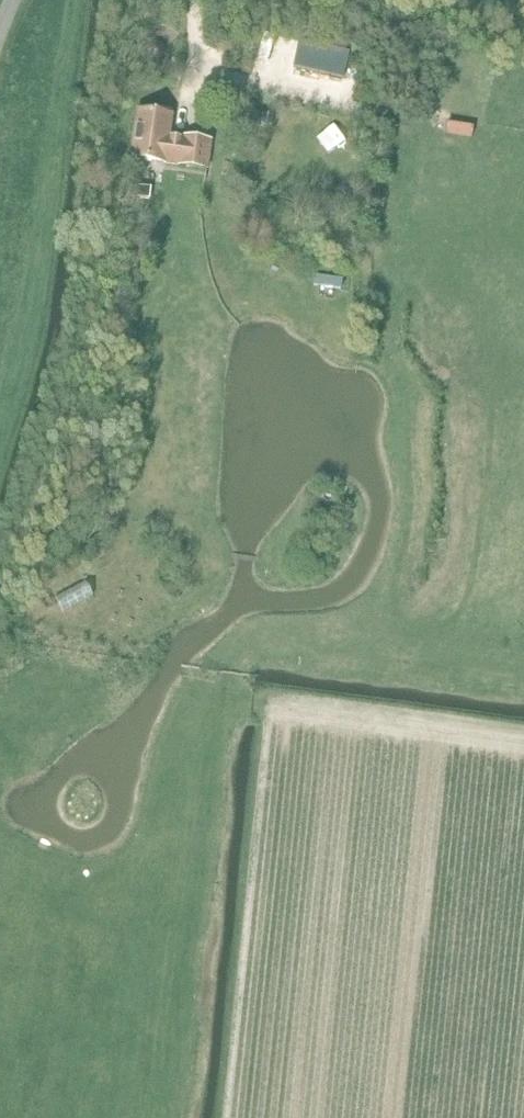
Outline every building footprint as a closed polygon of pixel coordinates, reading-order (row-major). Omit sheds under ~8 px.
[(137,111),(130,159),(207,169),(213,122),(185,118),(185,120),(172,118),(172,116),(137,111)]
